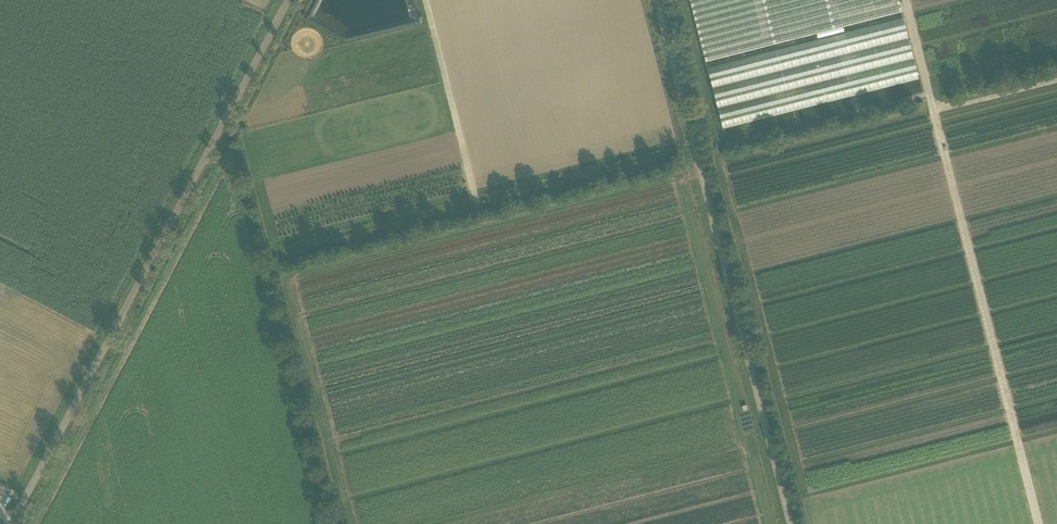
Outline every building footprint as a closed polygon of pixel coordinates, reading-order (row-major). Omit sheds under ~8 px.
[(706,62),(817,34),(842,28),(903,12),(900,0),(690,0),(706,62)] [(918,79),(908,39),(903,18),(844,34),(842,28),(817,34),(818,40),(708,69),(709,73),(723,129),(918,79)]
